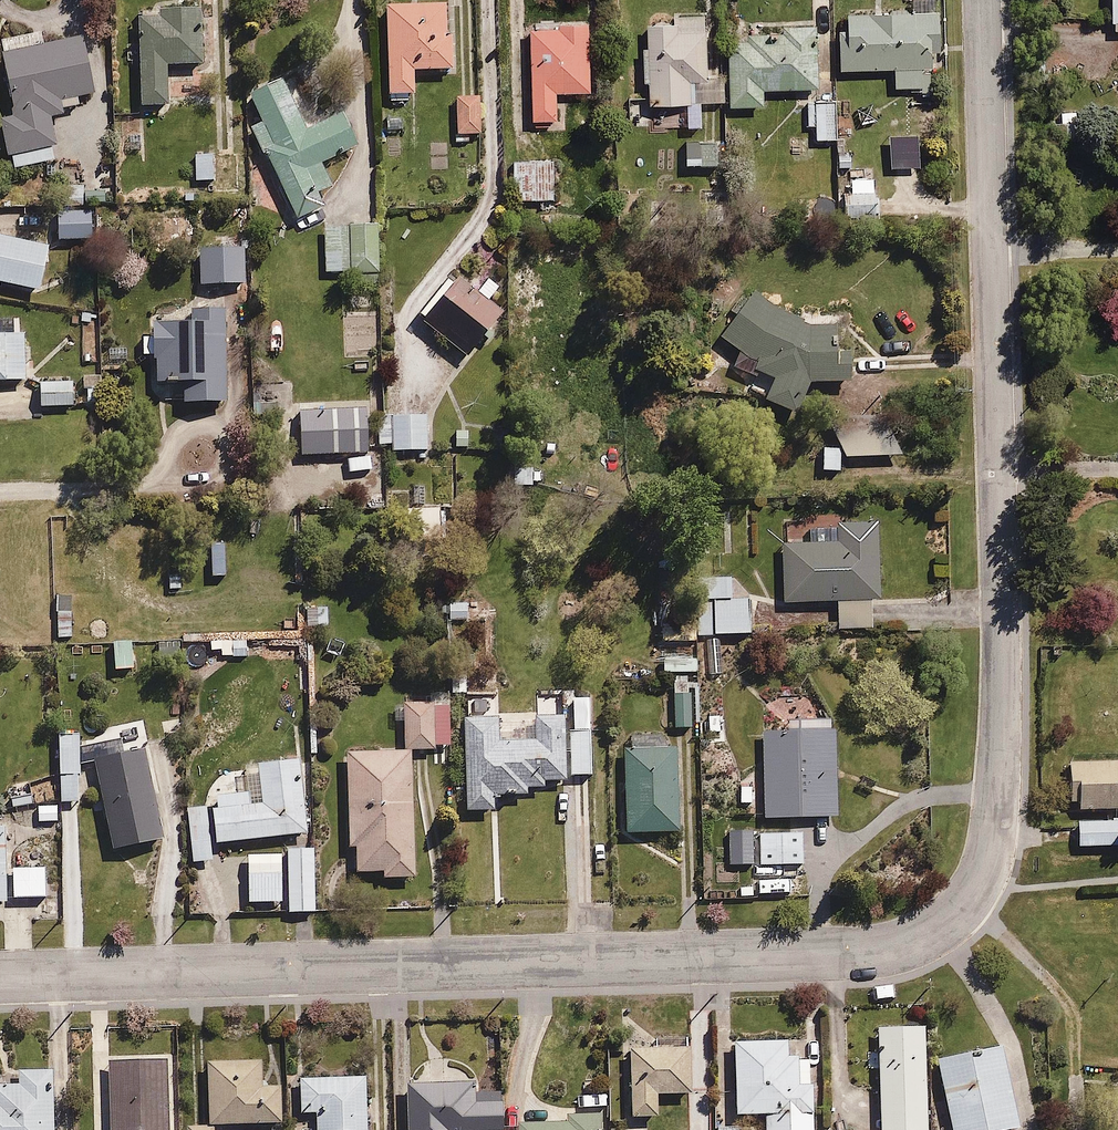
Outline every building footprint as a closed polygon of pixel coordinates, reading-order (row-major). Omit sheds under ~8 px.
[(1111,32),(1117,31),(1117,0),(1109,0),(1111,32)] [(449,5),(382,7),(386,97),(413,96),(412,75),(452,73),(449,5)] [(158,18),(137,18),(137,113),(167,113),(167,66),(205,65),(205,8),(158,8),(158,18)] [(883,17),(845,18),(845,33),(839,33),(840,73),(897,71),(897,89),(932,88),(931,55),(938,55),(937,15),(914,16),(914,8),(883,9),(883,17)] [(676,22),(645,23),(648,104),(696,102),(695,77),(708,77),(707,29),(677,29),(676,22)] [(735,55),(728,55),(729,108),(765,108),(765,89),(820,89),(819,24),(782,24),(782,34),(734,35),(735,55)] [(589,27),(527,28),(529,121),(556,120),(555,92),(591,91),(589,27)] [(0,52),(0,53),(14,108),(0,111),(0,123),(8,156),(55,144),(49,122),(64,118),(63,113),(77,110),(75,101),(97,96),(81,32),(0,52)] [(261,120),(248,126),(300,238),(332,222),(318,192),(330,186),(320,167),(357,149),(341,114),(306,131),(283,81),(250,96),(261,120)] [(469,137),(482,137),(479,96),(453,98),(455,146),(469,145),(469,137)] [(836,104),(805,104),(805,126),(816,126),(816,140),(837,140),(836,104)] [(851,144),(836,145),(836,170),(852,170),(851,144)] [(682,145),(681,169),(716,170),(716,146),(682,145)] [(215,153),(195,153),(195,182),(215,182),(215,153)] [(553,161),(510,162),(511,204),(554,203),(553,161)] [(874,223),(874,182),(852,182),(852,193),(841,193),(841,222),(874,223)] [(90,209),(63,211),(65,242),(92,240),(90,209)] [(325,230),(325,273),(378,273),(378,230),(325,230)] [(39,292),(49,249),(0,238),(0,283),(39,292)] [(197,249),(198,285),(244,284),(243,248),(197,249)] [(499,289),(479,273),(475,279),(464,271),(420,327),(462,360),(497,316),(486,307),(499,289)] [(752,296),(721,341),(756,365),(752,370),(772,384),(763,398),(791,417),(813,386),(833,384),(849,362),(752,296)] [(226,407),(223,311),(189,312),(189,318),(149,319),(149,339),(140,339),(140,359),(157,359),(158,386),(179,386),(180,408),(226,407)] [(26,382),(25,334),(0,335),(0,383),(26,382)] [(72,382),(37,383),(37,408),(72,408),(72,382)] [(428,453),(427,417),(369,419),(370,446),(391,446),(392,454),(428,453)] [(820,420),(821,473),(841,472),(841,457),(905,455),(904,417),(820,420)] [(468,431),(451,430),(449,450),(467,451),(468,431)] [(879,602),(880,526),(832,526),(831,547),(784,546),(784,603),(836,603),(836,632),(869,632),(869,602),(879,602)] [(751,593),(702,594),(703,637),(752,636),(751,593)] [(158,646),(108,646),(108,672),(134,672),(134,661),(158,661),(158,646)] [(688,731),(689,691),(668,691),(668,731),(688,731)] [(404,751),(345,753),(348,850),(354,849),(355,873),(382,872),(382,880),(415,878),(410,751),(437,750),(437,746),(448,746),(447,700),(394,701),(395,723),(404,723),(404,751)] [(566,783),(564,709),(533,710),(534,743),(501,744),(501,717),(462,718),(465,814),(494,814),(494,798),(527,797),(526,789),(547,788),(547,783),(566,783)] [(564,709),(566,783),(593,782),(591,709),(564,709)] [(761,819),(839,819),(838,718),(785,718),(786,733),(761,733),(761,819)] [(76,735),(59,736),(60,801),(77,801),(76,735)] [(677,747),(626,747),(625,836),(677,836),(677,747)] [(145,750),(93,761),(112,852),(165,840),(145,750)] [(245,794),(211,797),(214,844),(304,838),(298,758),(243,762),(245,794)] [(1068,764),(1068,811),(1117,810),(1117,763),(1068,764)] [(32,786),(7,785),(6,807),(32,807),(32,786)] [(60,806),(37,806),(37,823),(60,823),(60,806)] [(209,807),(185,809),(189,864),(213,862),(209,807)] [(1073,824),(1073,846),(1117,846),(1117,823),(1073,824)] [(0,830),(0,906),(8,906),(9,830),(0,830)] [(804,832),(729,834),(730,854),(760,853),(761,868),(805,867),(804,832)] [(64,835),(12,835),(12,900),(47,899),(47,866),(64,866),(64,835)] [(316,848),(283,849),(285,915),(318,914),(316,848)] [(925,1027),(876,1029),(878,1129),(928,1129),(925,1027)] [(652,1047),(627,1047),(628,1121),(658,1120),(658,1095),(691,1094),(690,1036),(651,1037),(652,1047)] [(730,1041),(731,1116),(762,1115),(762,1129),(814,1129),(812,1059),(788,1060),(787,1040),(730,1041)] [(935,1061),(950,1129),(1021,1129),(1022,1129),(1003,1046),(935,1061)] [(107,1062),(109,1129),(170,1129),(168,1061),(107,1062)] [(184,1127),(184,1129),(216,1129),(216,1123),(280,1123),(280,1090),(261,1090),(261,1061),(205,1061),(205,1127),(184,1127)] [(50,1069),(10,1070),(11,1082),(0,1082),(0,1129),(52,1129),(50,1069)] [(299,1076),(300,1113),(314,1113),(315,1129),(370,1129),(369,1075),(299,1076)] [(401,1084),(400,1129),(500,1129),(501,1102),(474,1102),(474,1085),(401,1084)] [(516,1122),(516,1129),(600,1129),(600,1115),(565,1116),(565,1121),(516,1122)]
